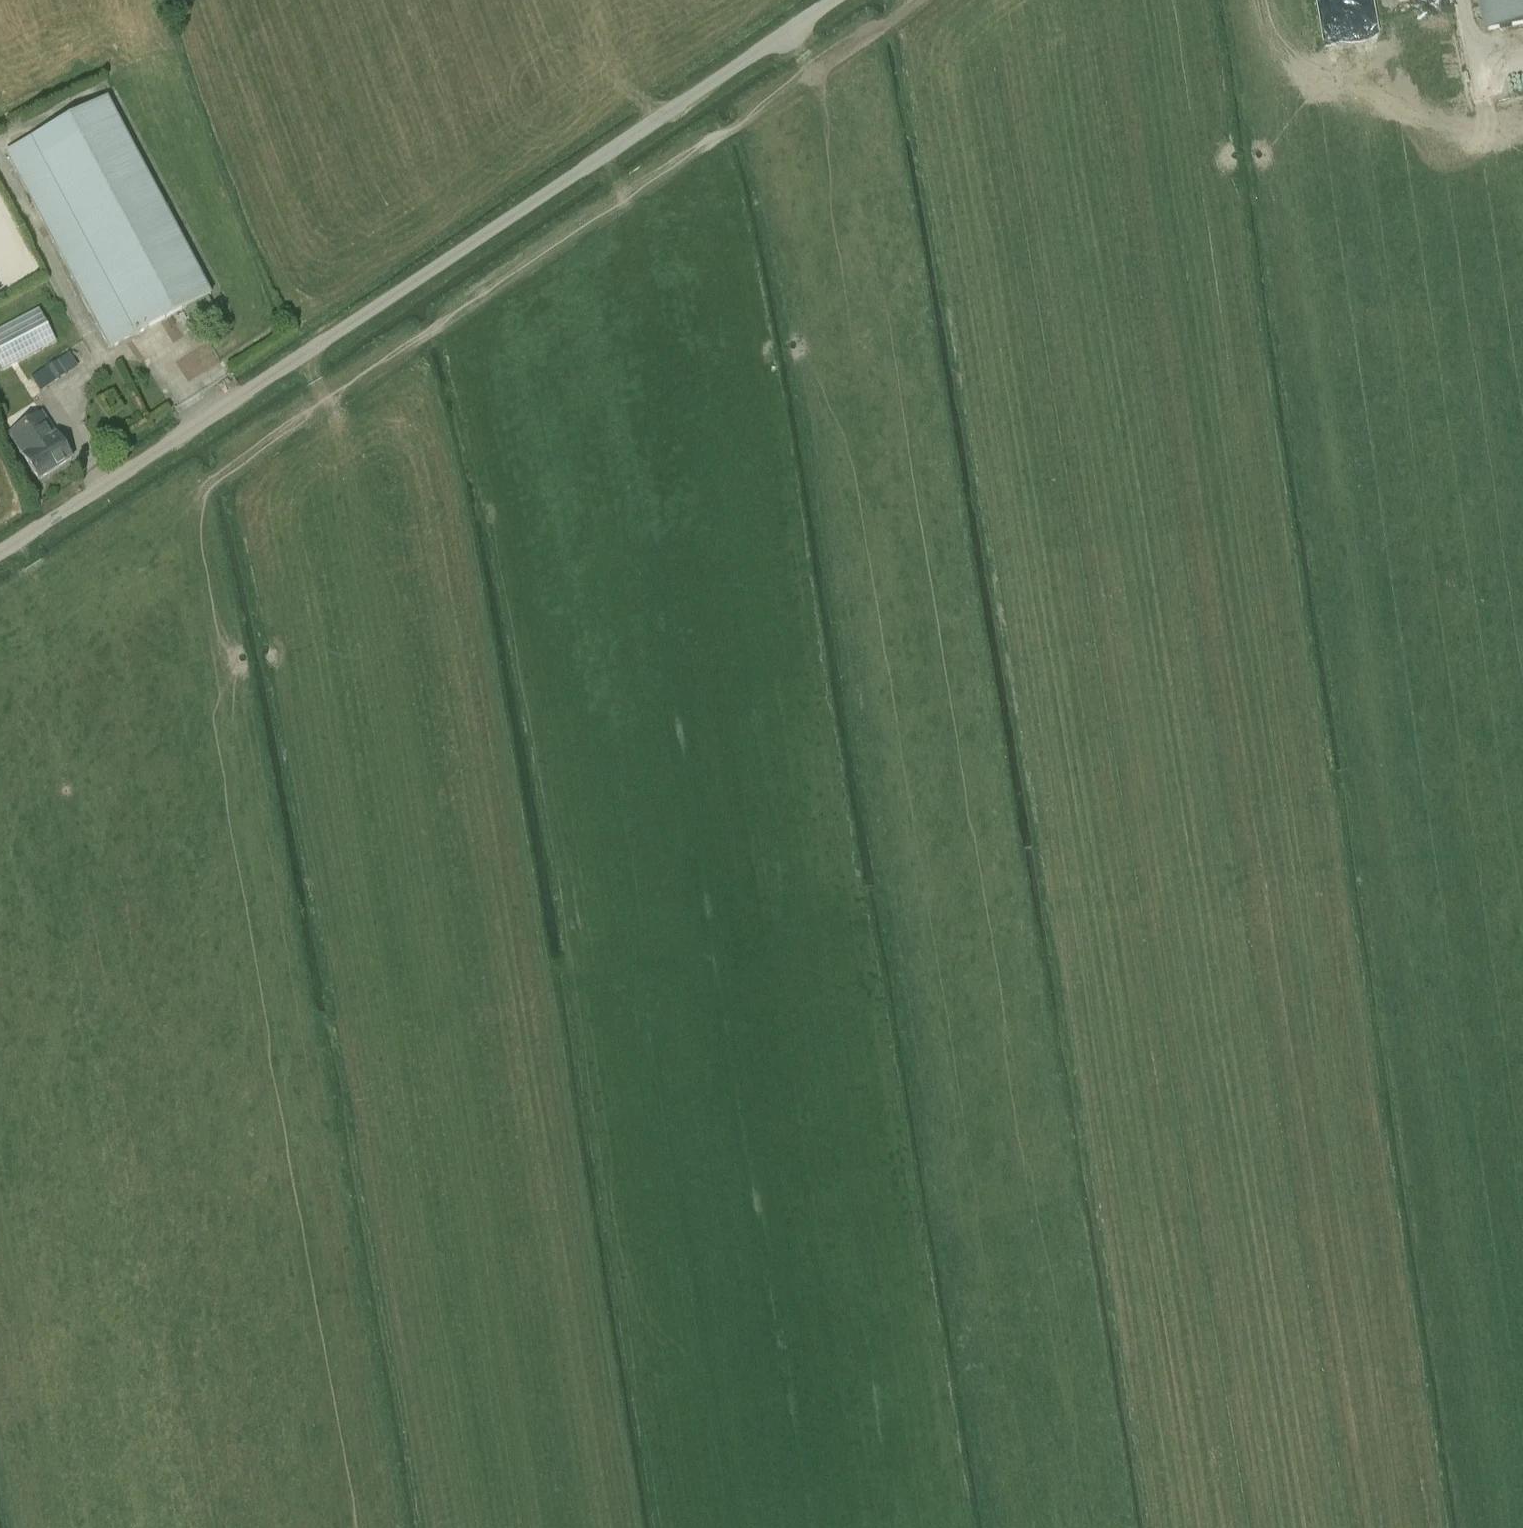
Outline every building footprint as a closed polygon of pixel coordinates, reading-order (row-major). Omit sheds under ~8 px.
[(1325,18),(1339,18),(1339,0),(1329,0),(1325,0),(1325,18)] [(1488,32),(1522,25),(1522,0),(1483,0),(1488,32)] [(107,99),(4,153),(109,349),(211,295),(107,99)] [(39,310),(0,330),(0,369),(1,371),(56,343),(39,310)] [(62,379),(78,369),(70,356),(65,359),(31,381),(39,394),(62,379)] [(71,460),(55,435),(41,414),(8,435),(22,457),(38,481),(71,460)]
